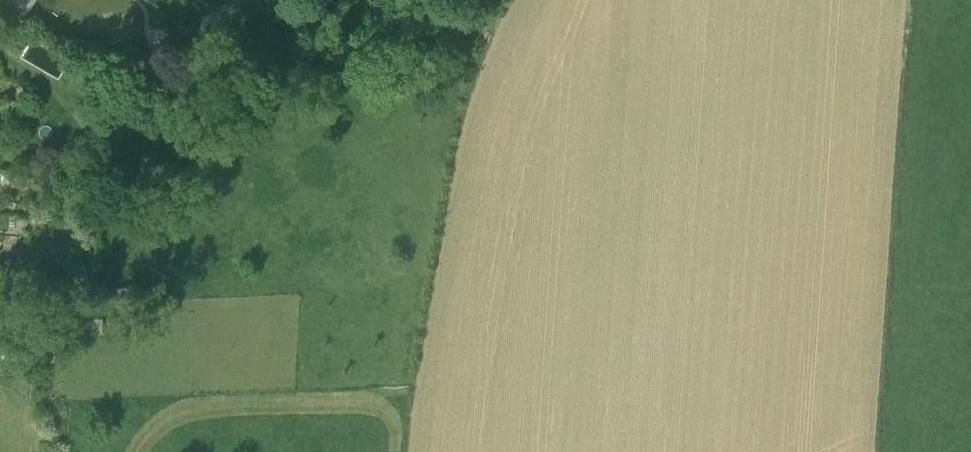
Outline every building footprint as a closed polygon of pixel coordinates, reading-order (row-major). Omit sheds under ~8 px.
[(23,21),(36,0),(0,0),(0,6),(23,21)] [(32,217),(28,217),(28,216),(19,215),(18,227),(27,227),(28,222),(32,222),(32,217)]
